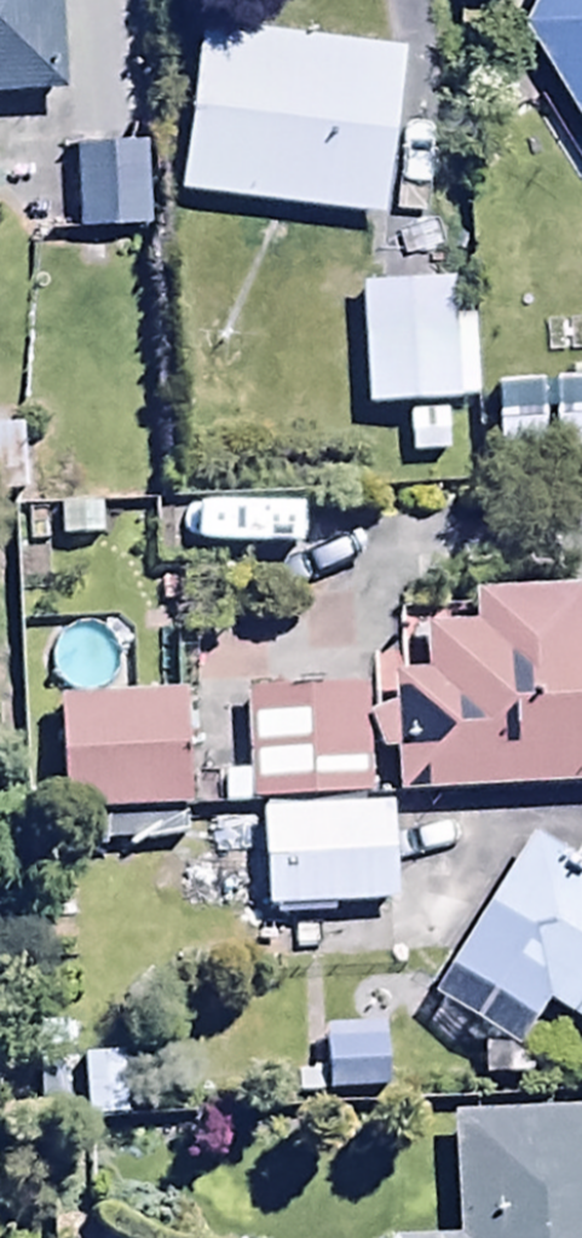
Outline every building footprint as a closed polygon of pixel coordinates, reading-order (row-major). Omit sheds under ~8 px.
[(55,97),(51,0),(0,0),(0,99),(55,97)] [(512,30),(581,140),(581,0),(527,0),(512,30)] [(190,27),(173,193),(377,213),(394,48),(190,27)] [(145,147),(70,150),(74,232),(148,229),(145,147)] [(449,282),(359,284),(361,411),(452,409),(449,282)] [(15,431),(0,432),(0,494),(18,494),(15,431)] [(395,794),(581,787),(581,602),(468,606),(469,629),(419,631),(421,676),(393,677),(394,713),(372,714),(373,755),(394,755),(395,794)] [(250,689),(252,802),(369,800),(366,687),(250,689)] [(60,700),(59,813),(183,814),(185,701),(60,700)] [(389,908),(387,807),(257,809),(259,909),(278,908),(278,921),(324,920),(324,909),(389,908)] [(538,1007),(581,1033),(581,876),(524,841),(444,973),(527,1024),(538,1007)] [(319,1032),(323,1093),(380,1091),(379,1030),(319,1032)] [(120,1056),(80,1059),(84,1126),(123,1124),(120,1056)] [(454,1116),(456,1237),(581,1237),(581,1113),(454,1116)]
